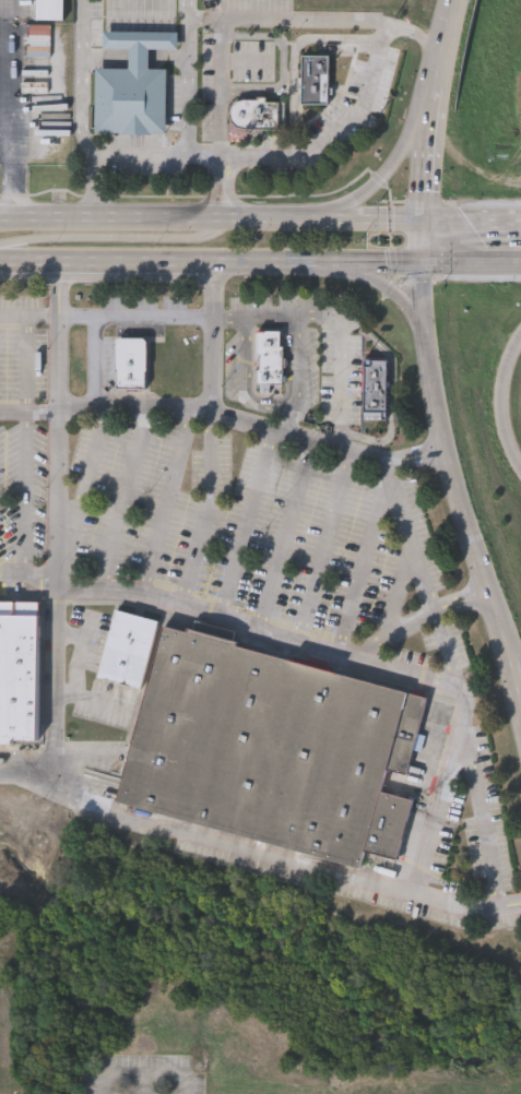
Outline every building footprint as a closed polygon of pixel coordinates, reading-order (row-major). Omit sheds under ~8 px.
[(37,16),(37,0),(66,0),(66,17),(37,16)] [(104,29),(104,46),(129,46),(129,67),(96,67),(96,130),(167,130),(167,68),(151,68),(151,48),(179,48),(179,29),(104,29)] [(304,102),(330,102),(329,53),(303,55),(304,102)] [(280,129),(246,129),(246,136),(226,136),(226,122),(229,119),(228,114),(230,104),(236,98),(244,96),(257,96),(257,93),(267,93),(267,100),(279,100),(280,129)] [(257,330),(281,330),(281,344),(283,344),(283,383),(257,383),(257,368),(261,368),(261,355),(257,355),(257,330)] [(147,387),(116,387),(115,337),(146,336),(147,387)] [(362,360),(387,360),(387,420),(362,420),(362,360)] [(16,742),(16,740),(42,740),(40,598),(0,598),(0,742),(16,742)] [(96,677),(116,607),(159,619),(140,689),(96,677)] [(363,866),(116,797),(164,625),(427,698),(406,772),(390,768),(383,789),(415,798),(400,857),(367,847),(363,866)]
